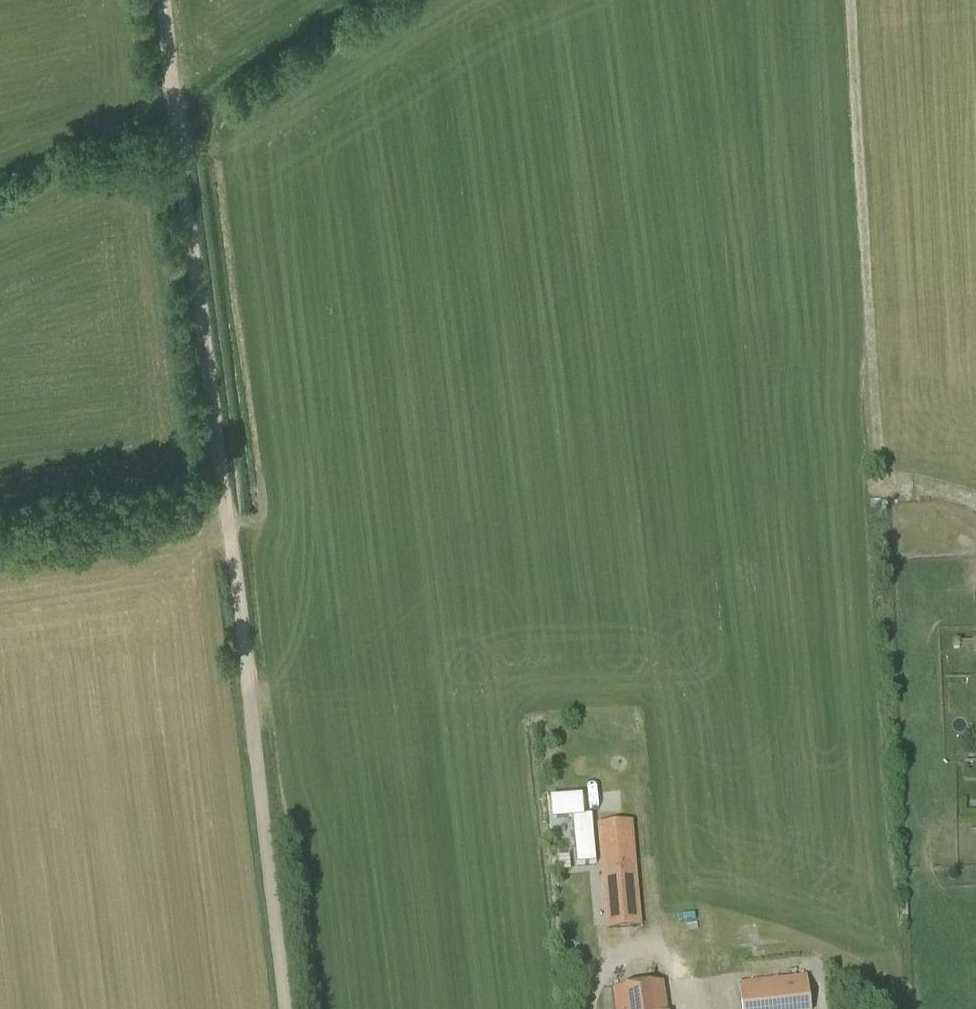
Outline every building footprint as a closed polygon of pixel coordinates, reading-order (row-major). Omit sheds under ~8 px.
[(592,804),(560,805),(561,825),(593,824),(592,804)] [(606,931),(642,928),(633,821),(597,824),(606,931)] [(807,976),(738,983),(741,1008),(811,1008),(807,976)] [(664,984),(603,991),(606,1008),(668,1008),(664,984)]
